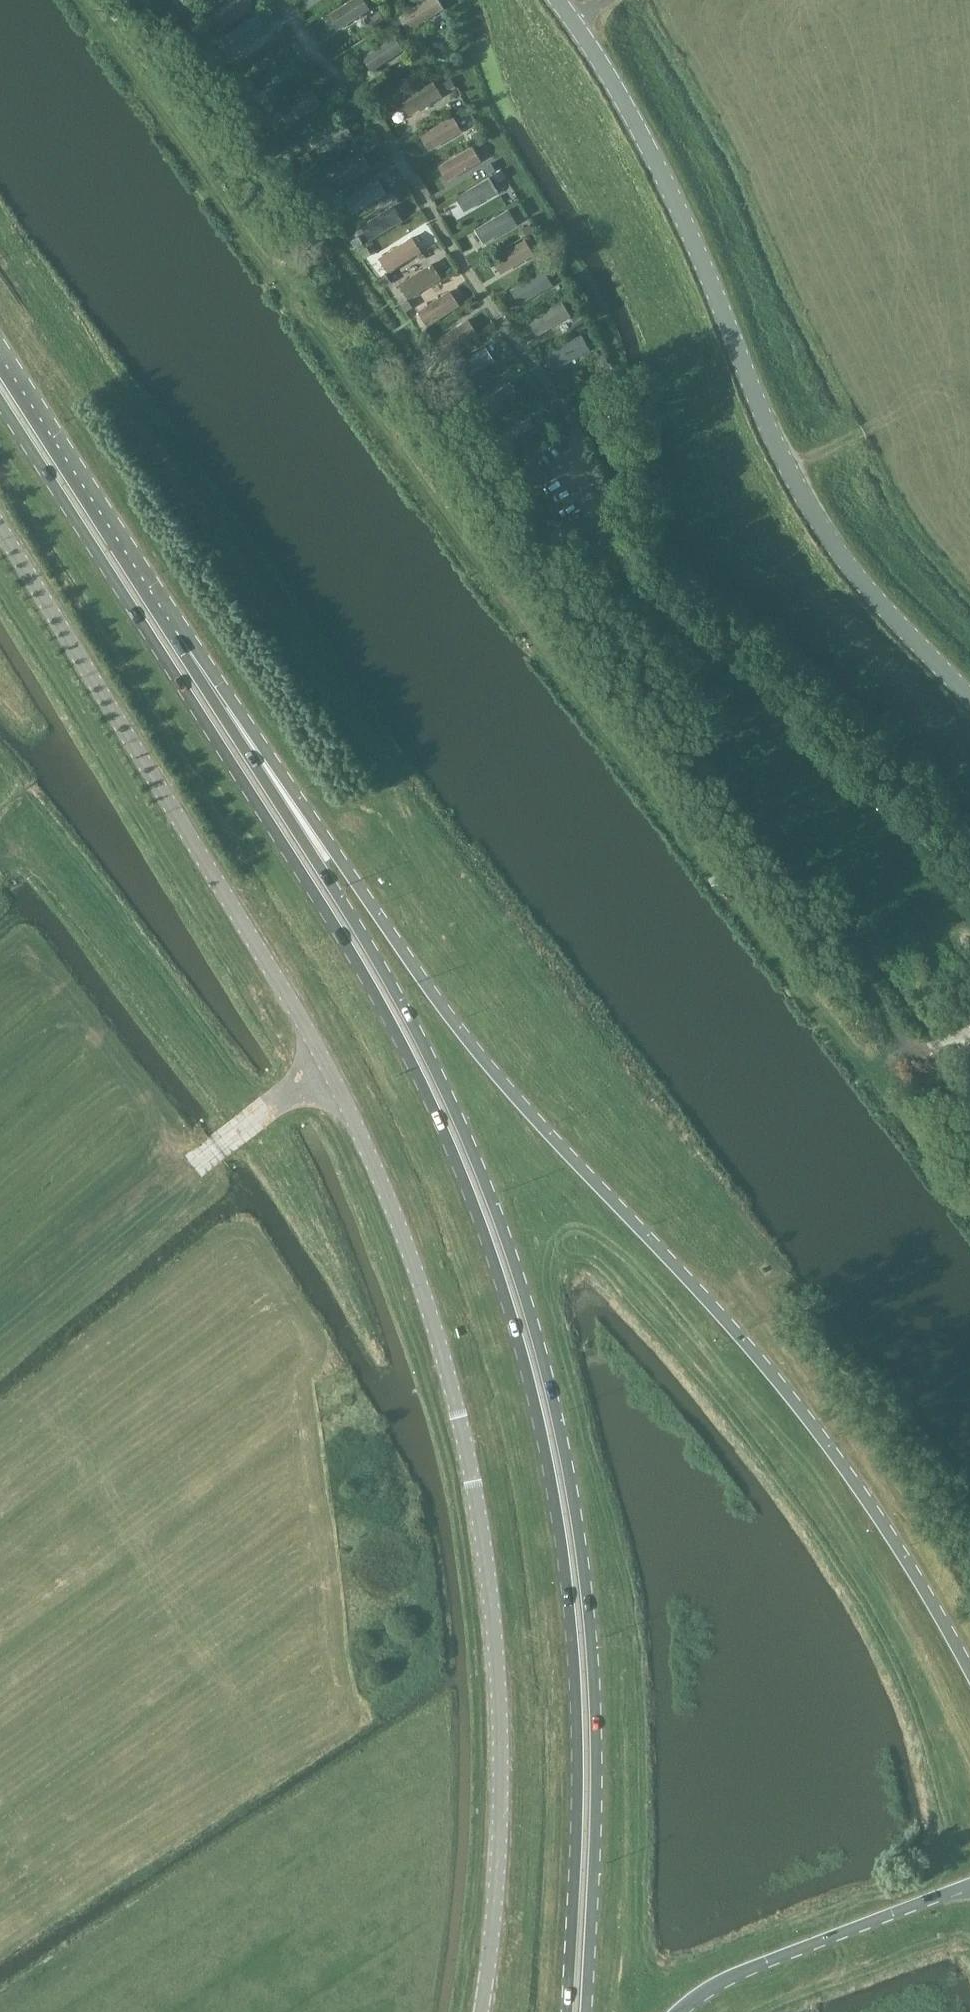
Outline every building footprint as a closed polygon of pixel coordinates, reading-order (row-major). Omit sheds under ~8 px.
[(337,28),(368,9),(362,0),(351,0),(328,14),(337,28)] [(410,29),(443,10),(437,0),(430,0),(402,16),(410,29)] [(371,71),(404,49),(395,35),(362,57),(371,71)] [(400,100),(408,114),(439,97),(432,83),(400,100)] [(258,104),(266,99),(261,90),(253,96),(258,104)] [(282,109),(289,122),(320,104),(312,92),(282,109)] [(274,106),(270,99),(262,103),(267,111),(274,106)] [(421,136),(429,149),(460,131),(452,117),(421,136)] [(312,141),(319,154),(351,135),(343,122),(312,141)] [(439,166),(447,180),(479,161),(471,147),(439,166)] [(329,173),(337,186),(370,167),(362,154),(329,173)] [(456,196),(464,210),(497,192),(489,178),(456,196)] [(345,201),(352,213),(385,193),(378,181),(345,201)] [(361,226),(368,239),(401,220),(393,207),(361,226)] [(476,228),(484,242),(515,225),(507,210),(476,228)] [(378,259),(377,259),(386,273),(418,252),(409,238),(393,249),(378,259)] [(493,258),(501,272),(532,255),(523,240),(493,258)] [(399,285),(408,298),(439,278),(431,265),(399,285)] [(511,289),(519,303),(551,285),(543,271),(511,289)] [(418,313),(427,325),(457,305),(449,292),(418,313)] [(528,321),(536,335),(569,316),(561,302),(528,321)] [(437,340),(445,353),(475,333),(467,321),(437,340)] [(555,369),(589,349),(581,335),(547,355),(555,369)] [(458,383),(495,360),(486,347),(449,370),(458,383)] [(478,404),(486,417),(517,397),(509,385),(478,404)]
